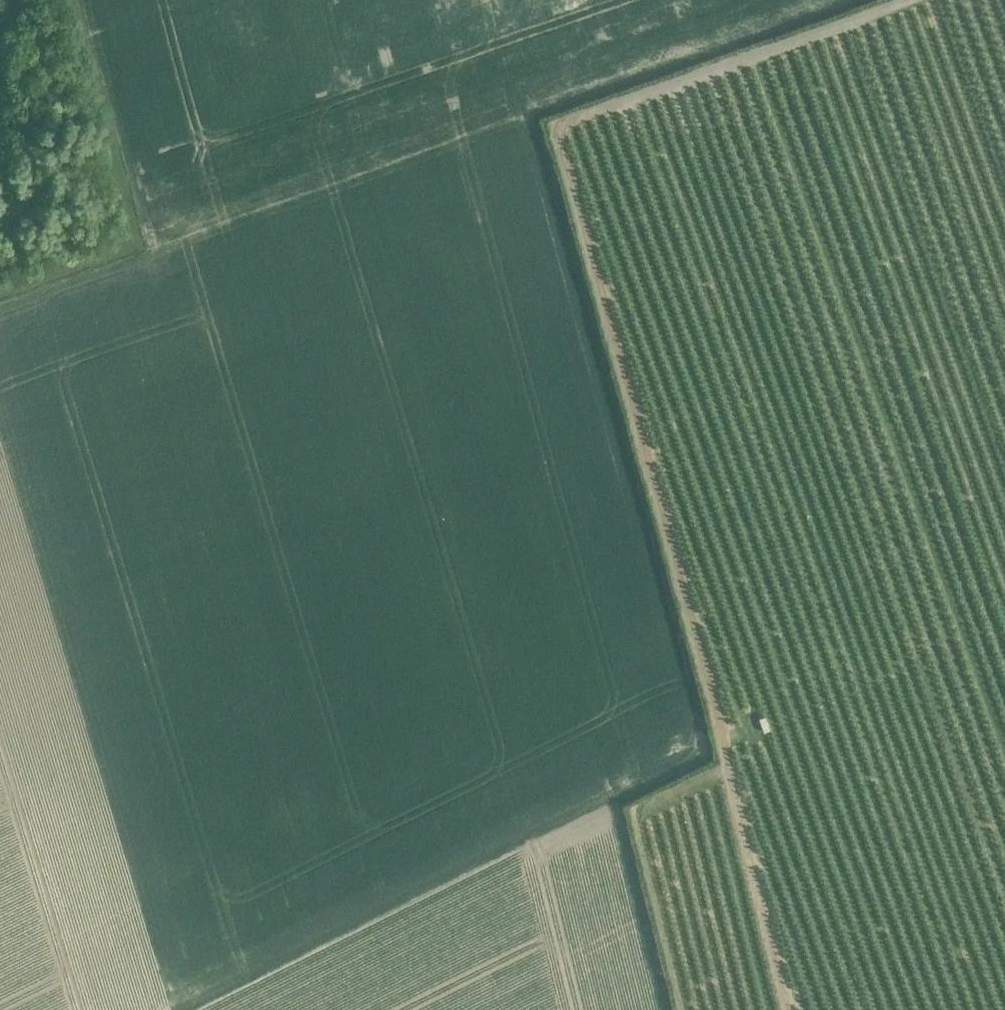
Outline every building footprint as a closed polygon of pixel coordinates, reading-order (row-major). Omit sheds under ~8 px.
[(765,716),(759,718),(764,731),(770,729),(765,716)]
